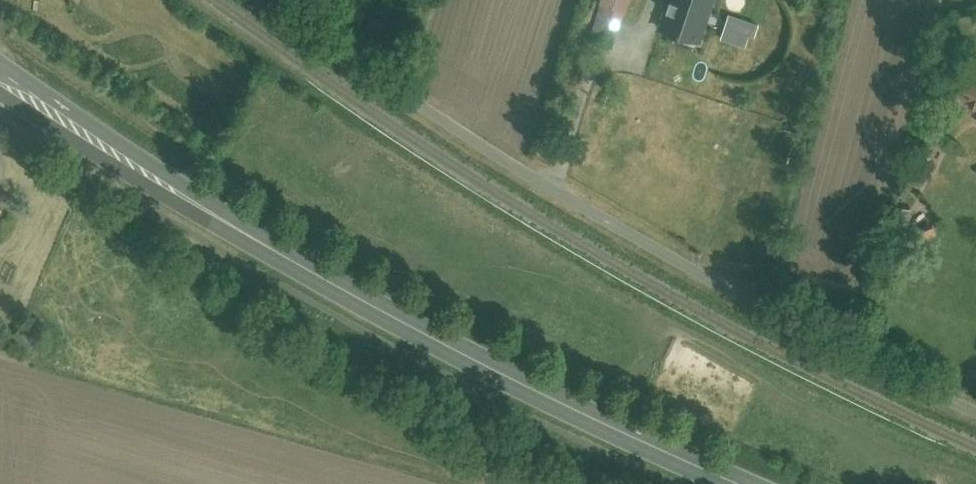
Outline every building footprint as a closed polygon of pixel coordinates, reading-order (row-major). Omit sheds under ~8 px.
[(587,40),(618,49),(633,0),(599,0),(587,40)] [(661,31),(692,42),(707,0),(672,0),(661,31)] [(947,105),(975,116),(975,73),(962,68),(947,105)] [(903,235),(910,216),(893,211),(886,230),(903,235)]
